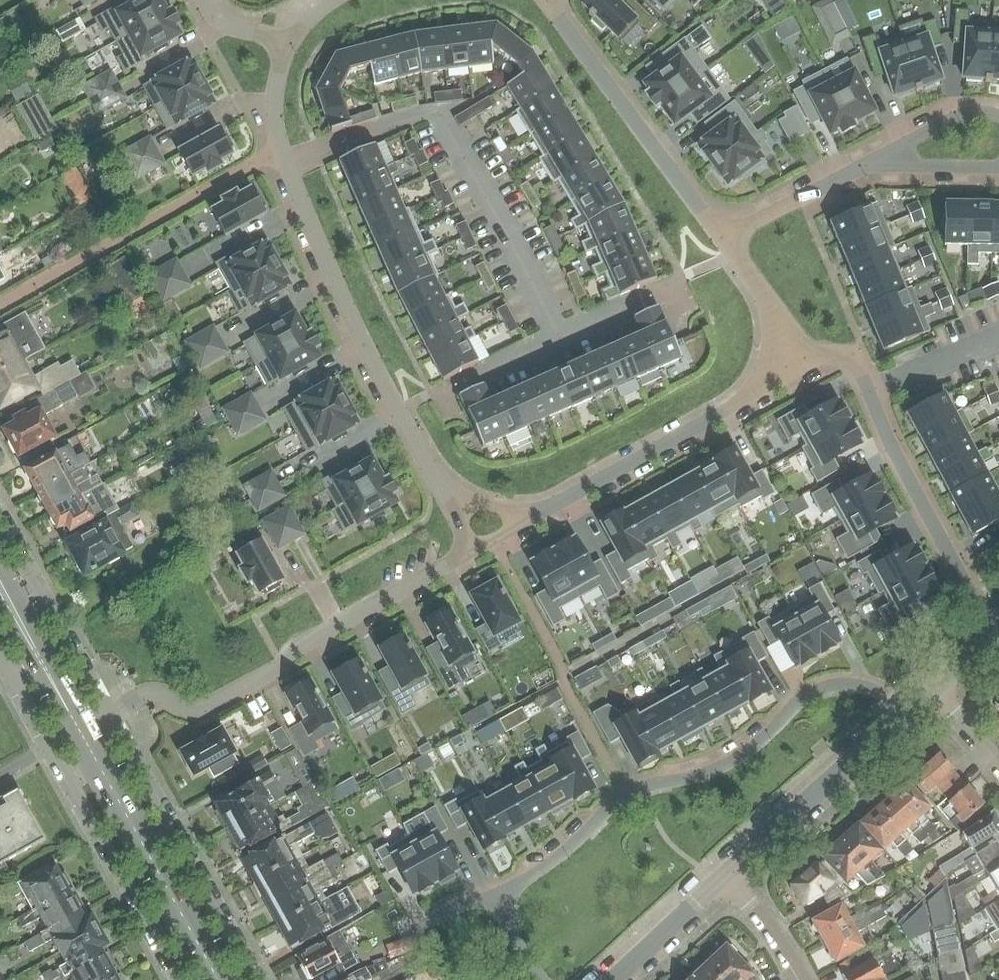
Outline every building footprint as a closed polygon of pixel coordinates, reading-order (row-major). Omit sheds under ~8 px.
[(116,42),(172,11),(167,13),(160,0),(132,0),(127,3),(129,6),(117,13),(114,8),(95,19),(102,32),(108,29),(116,42)] [(635,2),(626,11),(615,0),(589,0),(584,6),(590,13),(588,15),(592,19),(590,21),(602,32),(606,28),(620,42),(638,23),(648,33),(657,23),(635,2)] [(672,0),(652,0),(662,10),(672,0)] [(703,0),(686,0),(697,8),(703,0)] [(842,21),(833,4),(821,11),(834,37),(847,30),(842,21)] [(985,82),(988,82),(992,24),(968,22),(969,10),(955,9),(952,43),(965,44),(963,78),(985,79),(985,82)] [(172,11),(116,42),(123,56),(117,59),(124,72),(144,61),(141,57),(153,50),(155,54),(167,47),(165,44),(180,35),(175,27),(179,25),(172,11)] [(842,21),(847,30),(856,26),(851,16),(842,21)] [(8,17),(0,21),(8,36),(16,31),(8,17)] [(79,18),(55,32),(62,43),(86,30),(79,18)] [(900,35),(918,91),(921,90),(920,87),(941,80),(931,48),(943,44),(934,20),(926,22),(925,18),(914,21),(918,34),(906,38),(904,34),(900,35)] [(992,24),(988,82),(991,83),(991,80),(998,80),(998,24),(992,24)] [(493,64),(491,48),(488,25),(464,28),(469,67),(493,64)] [(516,67),(521,77),(540,66),(532,53),(496,25),(488,25),(491,48),(516,67)] [(666,69),(644,85),(650,92),(646,95),(655,108),(707,70),(693,51),(711,39),(702,26),(684,39),(658,58),(666,69)] [(440,31),(445,70),(469,67),(464,28),(440,31)] [(414,35),(421,73),(445,70),(440,31),(414,35)] [(878,33),(861,39),(871,68),(883,64),(894,96),(914,89),(915,92),(918,91),(900,35),(881,41),(878,33)] [(414,35),(388,41),(398,79),(421,73),(414,35)] [(388,41),(365,47),(370,68),(369,68),(374,86),(398,79),(388,41)] [(350,73),(369,68),(370,68),(365,47),(336,55),(322,79),(341,89),(350,73)] [(769,59),(758,67),(764,76),(774,69),(769,59)] [(853,123),(874,112),(854,72),(853,73),(846,59),(825,70),(854,128),(855,127),(853,123)] [(143,87),(155,108),(203,82),(191,60),(176,68),(174,65),(162,71),(164,75),(151,82),(152,82),(143,87)] [(540,66),(521,77),(506,86),(520,109),(520,110),(554,90),(540,66)] [(659,105),(674,125),(695,109),(703,119),(729,100),(707,70),(655,108),(659,105)] [(793,92),(806,117),(817,111),(830,135),(838,130),(840,135),(854,128),(825,70),(802,82),(804,87),(793,92)] [(85,87),(91,100),(117,85),(110,73),(85,87)] [(32,94),(22,75),(6,83),(16,103),(32,94)] [(322,79),(316,91),(330,133),(331,134),(344,129),(351,127),(363,123),(361,115),(348,119),(339,93),(341,89),(322,79)] [(203,82),(155,108),(165,128),(167,130),(175,125),(176,125),(188,118),(190,122),(202,115),(200,112),(215,104),(203,82)] [(91,100),(98,112),(123,98),(117,85),(91,100)] [(754,86),(742,94),(747,101),(759,93),(754,86)] [(567,112),(554,90),(520,110),(520,109),(515,112),(530,135),(567,112)] [(449,102),(462,101),(461,91),(447,92),(449,102)] [(435,104),(449,102),(447,92),(434,94),(435,104)] [(52,129),(34,97),(16,107),(34,139),(52,129)] [(406,110),(419,107),(416,97),(403,101),(406,110)] [(488,98),(477,105),(482,113),(493,106),(488,98)] [(393,114),(406,110),(403,101),(390,104),(393,114)] [(711,119),(719,129),(697,145),(712,165),(756,133),(734,102),(711,119)] [(465,112),(470,120),(482,113),(477,105),(465,112)] [(796,108),(784,114),(786,118),(779,122),(789,142),(809,132),(796,108)] [(373,111),(361,115),(363,123),(376,119),(373,111)] [(459,127),(470,120),(465,112),(454,119),(459,127)] [(539,160),(581,135),(567,112),(530,135),(543,157),(538,159),(539,160)] [(221,135),(218,130),(179,152),(193,177),(205,169),(207,174),(222,166),(219,162),(232,155),(229,150),(233,148),(225,133),(221,135)] [(712,165),(727,185),(750,168),(754,173),(765,164),(762,160),(771,153),(762,140),(766,138),(761,131),(757,133),(756,133),(712,165)] [(595,158),(581,135),(539,160),(553,183),(595,158)] [(491,142),(498,154),(507,148),(500,137),(491,142)] [(54,146),(49,138),(37,145),(42,153),(54,146)] [(149,140),(124,154),(130,166),(156,152),(149,140)] [(413,155),(419,152),(413,140),(404,144),(410,157),(413,155)] [(348,183),(384,167),(374,145),(338,161),(348,183)] [(498,154),(505,165),(514,160),(507,148),(498,154)] [(418,167),(428,163),(422,150),(419,152),(413,155),(418,167)] [(130,166),(137,178),(163,164),(156,152),(130,166)] [(595,158),(553,183),(557,181),(570,203),(608,180),(595,158)] [(394,189),(384,167),(348,183),(358,205),(394,189)] [(80,175),(75,168),(62,175),(67,183),(80,175)] [(623,205),(608,180),(570,203),(578,216),(570,221),(575,230),(623,205)] [(438,196),(445,193),(444,193),(439,181),(430,185),(436,198),(439,196),(438,196)] [(534,194),(527,182),(519,187),(526,199),(534,194)] [(92,198),(87,189),(74,196),(79,205),(92,198)] [(404,211),(394,189),(358,205),(368,227),(404,211)] [(262,209),(266,207),(258,192),(254,195),(251,190),(238,197),(236,193),(222,200),(224,205),(212,211),(225,236),(264,214),(262,209)] [(444,209),(453,204),(447,191),(444,193),(445,193),(438,196),(439,196),(444,209)] [(526,199),(532,210),(541,205),(534,194),(526,199)] [(968,246),(967,246),(967,265),(978,265),(978,254),(991,254),(991,204),(990,204),(990,200),(977,200),(977,203),(968,203),(968,246)] [(993,201),(993,204),(992,204),(991,204),(991,254),(998,254),(998,201),(993,201)] [(92,226),(102,213),(89,202),(78,216),(92,226)] [(909,215),(921,210),(918,202),(906,207),(909,215)] [(885,225),(876,203),(830,222),(839,244),(885,225)] [(967,246),(968,246),(968,203),(945,203),(944,245),(967,246)] [(634,231),(623,205),(575,230),(576,230),(584,226),(590,239),(581,243),(585,253),(634,231)] [(368,227),(378,249),(418,231),(408,209),(404,211),(368,227)] [(921,210),(909,215),(912,224),(924,218),(921,210)] [(456,226),(461,238),(470,234),(465,222),(456,226)] [(885,225),(839,244),(839,245),(848,265),(890,248),(890,249),(895,247),(885,225)] [(559,240),(552,226),(543,231),(550,245),(559,240)] [(378,249),(387,271),(428,253),(428,254),(437,250),(432,240),(424,244),(418,231),(378,249)] [(645,256),(634,231),(585,253),(586,254),(594,250),(600,263),(592,267),(596,277),(645,256)] [(466,251),(476,247),(470,234),(461,238),(466,251)] [(550,245),(557,257),(565,252),(559,240),(550,245)] [(216,264),(231,290),(278,264),(266,242),(251,250),(249,247),(237,253),(239,257),(227,264),(225,259),(216,264)] [(920,260),(932,255),(929,247),(917,252),(920,260)] [(890,249),(890,248),(848,265),(857,286),(898,269),(890,249)] [(0,253),(0,266),(8,262),(3,252),(0,253)] [(398,294),(398,296),(433,278),(434,278),(438,276),(428,254),(428,253),(387,271),(398,294)] [(932,255),(920,260),(924,268),(936,263),(932,255)] [(50,256),(41,261),(45,267),(53,262),(50,256)] [(146,293),(126,256),(115,263),(135,299),(146,293)] [(607,302),(656,280),(645,256),(596,277),(596,278),(605,274),(611,287),(602,291),(607,302)] [(150,276),(157,288),(182,274),(175,261),(150,276)] [(483,263),(474,267),(481,279),(490,275),(483,263)] [(290,286),(278,264),(231,290),(231,291),(227,294),(238,314),(251,307),(252,308),(264,300),(266,304),(278,297),(276,294),(290,286)] [(857,286),(865,307),(865,308),(907,290),(907,289),(898,269),(857,286)] [(580,284),(575,271),(566,275),(571,288),(580,284)] [(163,300),(189,286),(182,274),(157,288),(163,300)] [(481,279),(487,291),(496,287),(490,275),(481,279)] [(444,298),(434,278),(433,278),(398,296),(410,317),(444,299),(444,298)] [(998,296),(998,284),(998,282),(990,286),(995,298),(998,296)] [(571,288),(577,300),(586,296),(580,284),(571,288)] [(995,298),(990,286),(982,289),(987,301),(995,298)] [(907,290),(865,308),(874,329),(920,310),(920,308),(911,287),(907,289),(907,290)] [(938,302),(950,297),(946,289),(934,294),(938,302)] [(146,295),(134,302),(142,317),(154,310),(146,295)] [(448,296),(444,298),(444,299),(410,317),(421,338),(455,320),(456,321),(468,314),(463,304),(455,309),(448,296)] [(958,299),(963,311),(970,308),(966,296),(958,299)] [(941,310),(953,305),(950,297),(938,302),(941,310)] [(920,310),(874,329),(883,351),(929,332),(924,318),(934,314),(930,304),(920,308),(920,310)] [(506,306),(497,310),(503,322),(512,317),(506,306)] [(634,317),(642,335),(643,334),(658,369),(681,359),(658,307),(634,317)] [(23,363),(45,351),(24,313),(0,327),(0,329),(4,336),(0,339),(0,375),(23,363)] [(243,344),(255,365),(311,334),(311,333),(307,336),(295,314),(280,322),(278,319),(266,326),(268,329),(256,336),(256,337),(243,344)] [(512,317),(503,322),(509,334),(518,329),(512,317)] [(462,332),(456,321),(455,320),(421,338),(432,359),(466,341),(467,342),(475,337),(470,328),(462,332)] [(187,343),(194,355),(219,341),(213,329),(187,343)] [(311,334),(255,365),(267,386),(280,379),(280,380),(292,373),(294,376),(306,370),(304,366),(319,358),(314,350),(319,347),(311,334)] [(642,335),(621,344),(636,379),(658,369),(643,334),(642,335)] [(152,340),(144,345),(151,357),(159,353),(152,340)] [(194,355),(201,367),(226,353),(219,341),(194,355)] [(478,363),(467,342),(466,341),(432,359),(443,381),(478,363)] [(636,379),(621,344),(599,354),(614,389),(636,379)] [(614,389),(599,354),(577,363),(592,398),(614,389)] [(4,408),(3,407),(37,388),(42,398),(69,383),(68,382),(80,376),(71,361),(60,368),(57,363),(44,370),(44,371),(31,378),(23,363),(0,375),(0,410),(4,408)] [(592,398),(577,363),(555,373),(571,408),(592,398)] [(68,382),(69,383),(42,398),(23,408),(25,411),(7,421),(8,422),(12,420),(15,424),(4,430),(11,442),(9,443),(14,453),(17,452),(19,456),(55,436),(44,415),(77,397),(78,400),(96,390),(86,372),(80,376),(68,382)] [(549,418),(571,408),(555,373),(533,383),(549,418)] [(295,431),(346,402),(334,380),(319,388),(318,385),(306,391),(308,395),(295,402),(296,402),(283,410),(295,431)] [(549,418),(533,383),(511,393),(527,428),(549,418)] [(505,437),(489,403),(490,402),(483,385),(459,396),(482,448),(505,437)] [(986,398),(998,393),(995,385),(983,390),(986,398)] [(511,393),(490,402),(489,403),(505,437),(527,428),(511,393)] [(986,398),(989,406),(998,402),(998,394),(998,393),(986,398)] [(917,435),(955,414),(954,414),(943,394),(906,414),(917,435)] [(250,396),(225,410),(231,422),(257,408),(250,396)] [(596,400),(592,402),(597,414),(601,412),(596,400)] [(359,424),(346,402),(295,431),(306,452),(319,445),(320,446),(332,439),(334,442),(346,435),(344,432),(359,424)] [(806,447),(849,423),(847,419),(851,417),(843,404),(839,406),(837,402),(810,417),(804,406),(776,421),(788,441),(799,435),(805,446),(806,447)] [(197,410),(202,419),(213,414),(207,404),(197,410)] [(207,428),(202,419),(197,410),(196,408),(183,415),(194,435),(207,428)] [(231,422),(238,434),(264,420),(257,408),(231,422)] [(928,455),(966,435),(966,436),(973,432),(961,410),(954,414),(955,414),(917,435),(918,435),(928,455)] [(851,426),(849,423),(806,447),(805,446),(801,448),(813,469),(809,471),(816,483),(839,470),(836,465),(833,459),(840,456),(860,444),(858,440),(862,438),(855,424),(851,426)] [(939,475),(976,455),(976,454),(966,436),(966,435),(928,455),(939,475)] [(950,495),(987,475),(981,464),(991,458),(986,449),(976,454),(976,455),(939,475),(950,494),(949,495),(950,495)] [(713,462),(714,463),(738,505),(739,509),(760,497),(762,500),(774,493),(762,470),(751,477),(736,450),(713,462)] [(34,464),(25,468),(27,472),(26,475),(29,480),(32,481),(38,492),(47,487),(69,475),(69,476),(86,466),(90,464),(85,455),(84,453),(63,464),(56,451),(55,452),(34,464)] [(94,451),(85,455),(90,464),(99,460),(97,457),(94,451)] [(322,482),(336,508),(388,479),(384,481),(372,460),(358,468),(357,468),(355,465),(343,471),(345,475),(333,481),(331,477),(322,482)] [(714,518),(738,505),(714,463),(691,475),(710,509),(714,518)] [(47,487),(38,492),(40,494),(39,498),(41,502),(45,503),(51,514),(59,509),(83,496),(83,497),(102,486),(90,464),(86,466),(69,476),(69,475),(47,487)] [(270,473),(245,487),(252,499),(277,485),(270,473)] [(710,509),(691,475),(669,488),(690,526),(689,527),(693,533),(702,528),(696,517),(710,509)] [(960,516),(998,495),(997,494),(987,475),(950,495),(960,516)] [(833,509),(840,521),(883,497),(871,476),(844,491),(838,480),(811,495),(822,515),(833,509)] [(388,479),(336,508),(337,509),(333,511),(344,532),(357,525),(370,518),(372,522),(383,515),(382,512),(396,503),(392,495),(396,493),(388,479)] [(252,499),(258,511),(284,497),(277,485),(252,499)] [(690,526),(669,488),(646,501),(667,539),(666,539),(672,550),(681,545),(675,534),(689,527),(690,526)] [(960,516),(972,536),(998,522),(998,493),(997,494),(998,495),(960,516)] [(59,509),(51,514),(52,517),(51,520),(54,525),(57,526),(59,529),(65,526),(69,533),(78,528),(95,519),(105,514),(107,517),(117,512),(109,498),(89,508),(83,497),(83,496),(59,509)] [(802,496),(786,505),(793,517),(809,508),(802,496)] [(847,560),(874,545),(868,534),(876,529),(895,519),(883,497),(840,521),(847,533),(835,540),(847,560)] [(649,559),(647,560),(649,563),(658,558),(652,547),(666,539),(667,539),(646,501),(644,502),(642,498),(630,504),(633,508),(623,513),(649,559)] [(781,500),(774,504),(779,512),(786,508),(781,500)] [(130,504),(117,512),(107,517),(105,518),(108,523),(68,545),(70,548),(67,550),(68,551),(70,549),(74,556),(71,557),(72,558),(74,557),(76,560),(75,562),(74,562),(80,573),(81,573),(83,573),(84,575),(91,571),(91,572),(96,570),(96,569),(105,564),(124,553),(123,552),(132,548),(123,531),(115,536),(113,531),(138,517),(130,504)] [(288,509),(276,515),(291,541),(303,534),(288,509)] [(649,559),(623,513),(623,512),(601,524),(616,551),(605,558),(620,585),(631,578),(627,571),(647,560),(649,559)] [(276,515),(264,522),(278,547),(291,541),(276,515)] [(553,551),(579,598),(599,587),(606,601),(619,594),(600,560),(589,566),(574,539),(570,542),(567,537),(554,545),(556,549),(553,551)] [(278,583),(283,580),(261,541),(237,555),(244,567),(240,570),(247,584),(252,581),(259,594),(264,591),(266,595),(280,587),(278,583)] [(882,592),(924,568),(923,565),(927,562),(919,549),(915,551),(913,547),(886,562),(880,551),(856,564),(863,575),(866,573),(878,595),(882,593),(882,592)] [(559,609),(579,598),(553,551),(549,553),(547,549),(534,556),(536,560),(532,563),(546,590),(535,596),(553,627),(565,620),(559,609)] [(770,562),(766,555),(755,561),(759,568),(770,562)] [(924,568),(882,592),(882,593),(888,604),(877,610),(882,619),(878,621),(885,634),(916,617),(909,604),(917,600),(936,589),(934,585),(938,583),(931,569),(926,572),(924,568)] [(727,569),(717,575),(721,582),(731,577),(727,569)] [(767,570),(759,574),(763,582),(771,578),(767,570)] [(721,582),(717,575),(707,580),(711,587),(721,582)] [(476,630),(488,652),(500,646),(494,635),(517,622),(495,583),(472,596),(487,624),(476,630)] [(819,584),(808,590),(812,598),(791,609),(817,656),(838,644),(823,617),(834,611),(819,584)] [(842,596),(847,611),(857,607),(851,593),(842,596)] [(675,608),(685,602),(682,595),(671,601),(675,608)] [(640,627),(675,608),(670,599),(635,618),(640,627)] [(699,613),(710,607),(706,600),(695,606),(699,613)] [(689,618),(699,613),(695,606),(685,611),(689,618)] [(768,618),(757,624),(770,647),(781,641),(796,668),(817,656),(791,609),(770,621),(768,618)] [(458,627),(459,626),(457,622),(455,623),(450,613),(445,615),(443,611),(430,619),(432,623),(427,625),(443,654),(432,660),(449,689),(469,678),(463,668),(476,660),(458,627)] [(662,631),(652,637),(656,644),(666,638),(662,631)] [(612,633),(602,639),(606,646),(616,640),(612,633)] [(429,685),(410,651),(411,651),(409,646),(408,647),(402,637),(380,649),(395,675),(384,681),(390,693),(402,714),(414,707),(408,696),(429,685)] [(652,637),(641,643),(645,650),(656,644),(652,637)] [(606,646),(602,639),(591,645),(595,652),(606,646)] [(725,714),(747,702),(748,701),(728,664),(728,663),(722,652),(713,657),(719,668),(705,675),(704,676),(725,714)] [(747,702),(748,703),(770,690),(749,652),(728,663),(728,664),(748,701),(747,702)] [(621,663),(617,656),(606,662),(610,669),(621,663)] [(361,723),(384,710),(365,676),(366,675),(364,671),(363,672),(357,662),(334,675),(344,693),(349,703),(338,709),(351,731),(362,725),(361,723)] [(683,693),(702,727),(725,714),(704,676),(705,675),(701,669),(692,674),(698,685),(684,692),(683,693)] [(580,690),(591,685),(584,673),(574,678),(574,679),(580,690)] [(291,692),(287,695),(302,723),(289,731),(304,756),(317,749),(314,743),(336,730),(309,682),(305,685),(302,681),(289,688),(291,692)] [(684,692),(678,682),(669,687),(675,698),(661,705),(660,706),(679,740),(702,727),(683,693),(684,692)] [(554,705),(563,700),(557,689),(548,694),(554,705)] [(633,710),(657,754),(657,753),(657,752),(679,740),(660,706),(661,705),(656,697),(633,710)] [(620,738),(635,765),(657,754),(633,710),(632,711),(612,722),(604,707),(592,714),(609,744),(620,738)] [(486,709),(467,716),(471,728),(491,720),(486,709)] [(509,714),(498,720),(499,721),(503,728),(505,732),(516,726),(509,714)] [(487,726),(476,733),(483,745),(494,739),(487,726)] [(195,745),(181,753),(183,757),(191,772),(194,776),(208,768),(214,778),(238,765),(232,754),(234,753),(221,730),(207,738),(195,744),(195,745)] [(577,732),(566,738),(568,742),(548,753),(547,753),(572,799),(571,799),(572,801),(594,788),(579,761),(590,755),(577,732)] [(460,735),(450,741),(454,748),(464,742),(460,735)] [(421,756),(432,750),(428,743),(417,749),(421,756)] [(548,753),(544,746),(535,751),(540,761),(526,769),(549,812),(551,811),(553,815),(565,809),(562,805),(571,799),(572,799),(547,753),(548,753)] [(912,779),(918,787),(925,795),(935,786),(942,794),(959,779),(952,771),(946,762),(947,761),(942,755),(941,757),(939,755),(936,758),(935,756),(928,763),(929,764),(912,779)] [(262,756),(232,772),(237,781),(267,765),(262,756)] [(376,777),(384,773),(378,762),(370,767),(376,777)] [(526,769),(523,762),(514,768),(520,778),(504,787),(506,791),(507,791),(526,825),(549,812),(526,769)] [(305,766),(294,772),(303,788),(314,782),(305,766)] [(242,789),(238,791),(238,792),(234,794),(233,793),(215,803),(220,811),(218,814),(215,815),(216,816),(224,832),(270,807),(269,806),(285,797),(278,784),(272,773),(242,790),(242,789)] [(962,824),(976,812),(983,805),(974,795),(975,793),(971,788),(968,788),(966,787),(959,779),(942,794),(949,802),(947,803),(957,815),(949,822),(957,832),(965,827),(962,824)] [(280,833),(328,807),(314,783),(295,793),(304,810),(285,821),(282,816),(277,819),(270,807),(224,832),(234,849),(235,848),(234,845),(239,843),(243,849),(236,853),(278,830),(280,833)] [(897,792),(892,797),(928,836),(935,830),(936,830),(923,816),(931,809),(915,790),(908,783),(906,784),(904,784),(897,790),(897,792)] [(329,806),(347,797),(340,785),(323,795),(329,806)] [(45,840),(22,798),(23,797),(20,791),(19,792),(17,790),(0,800),(0,865),(45,840)] [(456,799),(443,806),(456,829),(467,823),(482,850),(504,838),(504,837),(503,837),(484,803),(485,803),(478,791),(457,803),(456,799)] [(526,825),(507,791),(506,791),(485,803),(484,803),(503,837),(504,837),(526,825)] [(878,809),(877,810),(900,837),(907,830),(920,844),(923,841),(928,836),(892,797),(887,801),(884,801),(878,807),(878,809)] [(435,807),(415,818),(421,830),(409,836),(435,883),(438,881),(441,886),(454,878),(452,874),(456,872),(436,836),(448,830),(435,807)] [(862,823),(860,825),(867,832),(883,851),(891,844),(904,858),(912,851),(900,837),(877,810),(871,815),(869,815),(862,821),(862,823)] [(249,856),(241,861),(241,862),(248,858),(252,864),(246,867),(245,865),(243,866),(253,884),(255,882),(264,878),(302,857),(295,845),(314,834),(316,839),(321,838),(321,840),(329,838),(337,834),(326,814),(309,824),(249,856)] [(938,867),(939,869),(944,878),(945,874),(964,863),(998,841),(998,823),(997,819),(994,819),(992,815),(983,820),(967,830),(961,835),(969,848),(938,867)] [(841,842),(840,841),(839,841),(876,881),(884,877),(871,862),(880,854),(863,833),(856,826),(843,837),(845,839),(841,842)] [(935,830),(928,836),(934,842),(942,837),(935,830)] [(399,868),(414,895),(435,883),(409,836),(389,847),(387,844),(375,851),(388,874),(399,868)] [(928,836),(923,841),(928,846),(933,843),(934,842),(928,836)] [(822,856),(825,859),(844,881),(847,884),(856,875),(866,886),(876,881),(839,841),(839,842),(840,843),(836,846),(835,845),(822,856)] [(947,888),(950,902),(953,900),(953,899),(962,894),(987,879),(998,871),(998,841),(964,863),(971,876),(954,886),(953,884),(947,888)] [(337,853),(322,862),(327,869),(333,866),(341,861),(337,853)] [(255,882),(253,884),(263,901),(264,900),(263,898),(268,895),(272,901),(265,904),(265,905),(327,871),(327,869),(322,862),(322,861),(308,868),(302,857),(264,878),(255,882)] [(825,859),(822,863),(841,884),(844,881),(825,859)] [(822,863),(818,866),(816,864),(792,886),(803,905),(821,895),(828,907),(850,895),(822,863)] [(333,866),(327,869),(327,871),(332,880),(338,876),(333,866)] [(7,884),(0,888),(0,895),(2,899),(9,895),(12,899),(25,892),(35,910),(73,889),(62,870),(57,873),(55,868),(49,872),(47,867),(18,883),(16,879),(7,884)] [(939,869),(928,880),(934,887),(944,878),(939,869)] [(327,871),(265,905),(266,905),(272,901),(276,908),(270,911),(269,908),(267,909),(277,927),(279,926),(288,921),(326,900),(325,899),(319,888),(333,881),(332,880),(327,871)] [(981,900),(986,908),(998,900),(998,871),(987,879),(995,891),(981,900)] [(920,902),(898,922),(913,939),(932,931),(954,921),(950,902),(947,888),(945,879),(920,902)] [(901,902),(910,893),(906,888),(896,897),(901,902)] [(40,919),(46,931),(84,910),(76,894),(72,896),(70,892),(73,890),(73,889),(35,910),(18,920),(22,928),(40,919)] [(384,892),(375,897),(380,907),(389,901),(384,892)] [(279,926),(277,927),(289,949),(298,944),(356,912),(358,911),(352,899),(351,900),(340,906),(334,894),(325,899),(326,900),(288,921),(279,926)] [(962,894),(953,899),(953,900),(957,916),(959,925),(975,915),(962,894)] [(986,908),(990,916),(998,929),(998,900),(986,908)] [(841,905),(820,917),(812,921),(812,922),(810,923),(817,936),(819,935),(823,942),(820,944),(821,944),(881,909),(878,902),(863,911),(849,918),(841,905)] [(857,933),(871,925),(885,917),(881,909),(821,944),(824,943),(827,950),(825,951),(833,964),(835,963),(864,947),(857,933)] [(52,940),(59,952),(99,930),(90,914),(84,918),(82,914),(85,912),(84,910),(46,931),(24,943),(29,952),(52,940)] [(934,942),(957,938),(954,921),(932,931),(934,942)] [(989,935),(993,942),(998,939),(998,929),(989,935)] [(70,974),(108,953),(107,951),(104,953),(101,949),(108,946),(99,930),(59,952),(66,965),(52,973),(50,970),(41,975),(44,979),(60,979),(70,974)] [(317,976),(334,966),(340,976),(359,965),(352,953),(351,953),(339,931),(303,951),(295,956),(298,961),(299,960),(301,964),(300,964),(301,968),(302,969),(298,971),(303,979),(306,979),(307,979),(308,979),(309,979),(317,976)] [(934,942),(936,954),(960,949),(957,938),(934,942)] [(403,940),(388,945),(392,958),(408,953),(403,940)] [(705,965),(719,979),(757,979),(753,972),(750,974),(735,957),(738,954),(729,945),(720,953),(718,952),(706,963),(705,965)] [(977,958),(972,945),(964,950),(967,963),(977,958)] [(936,954),(939,966),(962,961),(960,949),(936,954)] [(74,979),(111,979),(120,975),(119,973),(116,975),(113,971),(117,969),(108,953),(70,974),(74,979)] [(843,977),(844,979),(883,979),(884,979),(901,971),(896,961),(888,965),(883,955),(873,960),(856,970),(845,976),(843,977)] [(842,971),(845,976),(856,970),(853,965),(850,959),(839,966),(842,971)] [(964,973),(962,961),(939,966),(941,977),(964,973)] [(374,966),(366,968),(357,972),(346,977),(348,979),(371,979),(372,979),(371,979),(388,970),(385,964),(374,966)] [(705,965),(703,966),(689,979),(690,979),(719,979),(705,965)]
